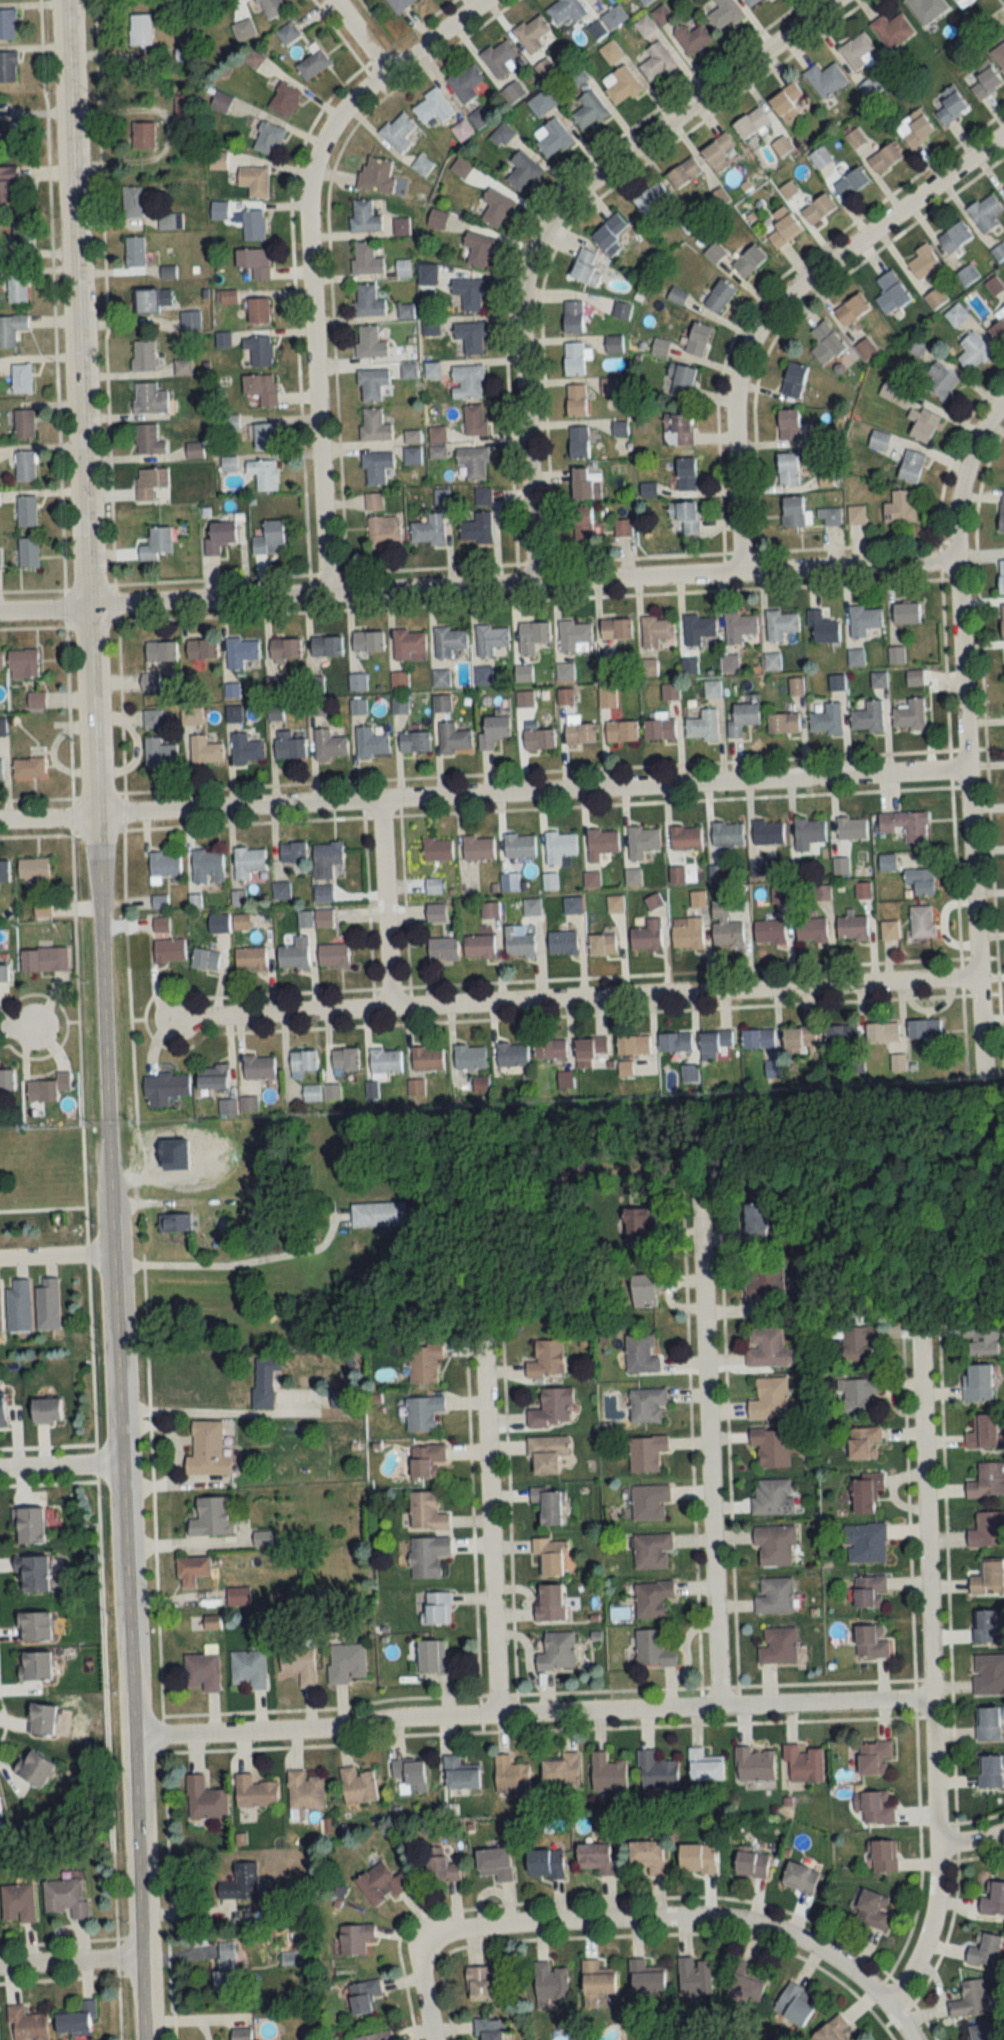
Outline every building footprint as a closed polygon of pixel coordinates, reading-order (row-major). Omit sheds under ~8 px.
[(285,7),(279,1),(280,0),(253,0),(272,20),(285,7)] [(394,14),(416,0),(385,0),(394,14)] [(575,23),(588,11),(578,0),(555,0),(545,9),(558,24),(569,15),(575,23)] [(716,33),(743,17),(733,0),(713,0),(718,8),(706,15),(716,33)] [(750,9),(764,0),(744,0),(750,9)] [(948,9),(943,0),(904,0),(920,26),(948,9)] [(960,9),(969,3),(967,0),(953,0),(960,9)] [(0,10),(0,40),(15,40),(15,10),(0,10)] [(881,15),(869,24),(889,51),(915,32),(901,12),(887,23),(881,15)] [(529,56),(543,47),(538,38),(550,30),(539,13),(512,31),(529,56)] [(130,46),(152,46),(152,15),(130,15),(130,46)] [(255,32),(248,18),(232,26),(239,40),(255,32)] [(300,34),(291,21),(274,32),(284,46),(300,34)] [(671,32),(689,57),(713,39),(701,24),(689,34),(681,24),(671,32)] [(875,62),(868,52),(874,47),(863,31),(838,49),(856,75),(875,62)] [(516,67),(512,60),(518,56),(505,38),(480,55),(497,80),(516,67)] [(651,57),(639,66),(651,83),(676,65),(658,40),(646,49),(651,57)] [(990,52),(1003,72),(1003,71),(1003,42),(990,52)] [(190,48),(176,48),(176,61),(190,61),(190,48)] [(295,65),(305,81),(331,65),(321,49),(295,65)] [(17,83),(17,52),(0,52),(0,83),(17,83)] [(464,106),(477,96),(472,88),(484,79),(473,63),(446,80),(464,106)] [(803,73),(822,100),(847,82),(834,63),(821,72),(815,64),(803,73)] [(600,81),(617,106),(641,90),(625,65),(600,81)] [(1003,84),(992,68),(967,85),(980,102),(1003,84)] [(858,86),(868,99),(882,88),(872,75),(858,86)] [(287,119),(303,94),(282,81),(266,106),(287,119)] [(784,124),(797,115),(791,106),(804,97),(794,82),(768,100),(784,124)] [(941,93),(947,102),(934,111),(944,126),(969,109),(952,86),(941,93)] [(436,115),(441,122),(453,113),(436,89),(411,107),(423,124),(436,115)] [(526,103),(538,118),(556,104),(545,89),(526,103)] [(608,114),(591,89),(578,98),(584,107),(571,115),(582,132),(608,114)] [(231,97),(216,91),(210,107),(224,113),(231,97)] [(744,141),(769,121),(758,106),(732,126),(744,141)] [(468,117),(477,129),(489,120),(480,107),(468,117)] [(894,126),(911,150),(936,132),(919,109),(894,126)] [(421,133),(400,112),(379,134),(399,155),(421,133)] [(474,132),(463,119),(450,129),(461,143),(474,132)] [(532,131),(544,158),(571,146),(560,119),(532,131)] [(284,128),(261,121),(253,150),(276,157),(284,128)] [(490,137),(501,147),(514,132),(503,122),(490,137)] [(133,123),(133,148),(154,148),(154,123),(133,123)] [(5,141),(5,152),(26,152),(26,124),(0,124),(0,141),(5,141)] [(853,150),(866,141),(856,128),(843,136),(853,150)] [(727,166),(722,160),(736,147),(723,132),(700,153),(718,174),(727,166)] [(878,177),(903,158),(892,142),(866,161),(878,177)] [(809,156),(819,169),(831,159),(821,147),(809,156)] [(542,168),(519,150),(509,162),(516,167),(505,181),(521,194),(542,168)] [(226,169),(226,152),(209,152),(209,169),(226,169)] [(433,164),(420,154),(411,167),(424,177),(433,164)] [(358,189),(388,193),(393,161),(363,156),(358,189)] [(449,171),(464,180),(473,165),(458,156),(449,171)] [(676,190),(702,171),(692,157),(665,175),(676,190)] [(16,167),(0,167),(0,205),(16,205),(16,167)] [(268,167),(239,167),(239,186),(248,186),(248,199),(268,199),(268,167)] [(844,200),(869,181),(858,167),(833,186),(844,200)] [(669,196),(658,181),(632,200),(643,215),(669,196)] [(493,229),(514,208),(493,186),(480,198),(490,208),(481,217),(493,229)] [(141,187),(122,187),(122,218),(141,218),(141,187)] [(836,208),(825,193),(800,211),(811,226),(836,208)] [(983,235),(999,223),(993,216),(1003,209),(991,193),(966,211),(983,235)] [(382,231),(382,216),(371,216),(371,200),(350,200),(351,231),(382,231)] [(211,203),(211,219),(227,219),(227,203),(211,203)] [(781,222),(765,234),(776,249),(802,231),(784,206),(774,213),(781,222)] [(426,225),(442,230),(448,214),(432,208),(426,225)] [(264,241),(264,210),(243,210),(243,241),(264,241)] [(626,226),(617,213),(607,220),(616,232),(626,226)] [(182,214),(158,214),(158,229),(182,229),(182,214)] [(9,249),(34,249),(34,221),(9,221),(9,249)] [(948,254),(972,237),(961,221),(937,238),(948,254)] [(591,238),(611,258),(624,245),(604,225),(591,238)] [(494,239),(466,232),(462,246),(470,248),(466,265),(486,270),(494,239)] [(143,237),(125,237),(125,267),(144,266),(143,237)] [(352,273),(384,273),(384,257),(373,257),(373,242),(352,242),(352,273)] [(744,279),(766,257),(753,243),(731,265),(744,279)] [(904,260),(918,281),(941,266),(926,244),(904,260)] [(599,255),(581,248),(569,277),(595,288),(601,275),(592,271),(599,255)] [(236,249),(236,269),(251,269),(251,281),(269,281),(269,249),(236,249)] [(396,277),(410,277),(410,260),(396,260),(396,277)] [(418,285),(437,285),(437,265),(418,265),(418,285)] [(979,277),(971,265),(956,275),(964,287),(979,277)] [(176,279),(176,266),(161,266),(161,279),(176,279)] [(886,317),(911,299),(891,270),(876,281),(884,292),(874,300),(886,317)] [(8,303),(26,303),(26,275),(8,275),(8,303)] [(702,303),(717,315),(736,289),(721,278),(702,303)] [(462,296),(462,312),(483,312),(483,280),(451,280),(451,296),(462,296)] [(355,284),(355,316),(385,316),(385,300),(375,300),(375,284),(355,284)] [(667,300),(682,305),(686,293),(672,287),(667,300)] [(924,298),(933,310),(947,299),(938,287),(924,298)] [(236,305),(236,290),(218,290),(218,305),(236,305)] [(159,314),(159,306),(171,306),(171,291),(136,291),(136,314),(159,314)] [(870,310),(859,294),(833,311),(844,327),(870,310)] [(247,324),(269,324),(269,299),(247,299),(247,324)] [(582,301),(563,301),(563,333),(582,333),(582,301)] [(629,306),(616,303),(613,316),(627,319),(629,306)] [(967,315),(956,304),(944,316),(955,327),(967,315)] [(181,331),(200,331),(200,311),(180,312),(181,331)] [(15,347),(15,329),(28,329),(28,315),(0,315),(0,347),(15,347)] [(988,330),(1001,346),(1003,344),(1003,316),(988,330)] [(810,333),(819,342),(810,351),(825,366),(847,345),(823,320),(810,333)] [(683,350),(700,357),(712,328),(695,321),(683,350)] [(463,339),(464,355),(485,355),(484,323),(453,323),(454,339),(463,339)] [(377,325),(356,325),(356,357),(388,357),(388,341),(377,341),(377,325)] [(965,351),(957,359),(971,374),(993,353),(973,331),(958,344),(965,351)] [(242,367),(271,367),(271,332),(242,332),(242,367)] [(607,352),(622,352),(621,336),(606,337),(607,352)] [(154,342),(132,342),(132,370),(154,370),(154,342)] [(564,375),(583,375),(583,342),(564,342),(564,375)] [(190,360),(174,361),(174,376),(190,376),(190,360)] [(797,398),(807,366),(789,360),(778,392),(797,398)] [(961,383),(937,361),(919,380),(943,403),(961,383)] [(695,365),(668,363),(665,396),(693,398),(695,365)] [(12,364),(12,394),(31,393),(31,364),(12,364)] [(452,399),(483,398),(482,365),(451,366),(452,399)] [(380,384),(388,384),(388,369),(359,369),(359,402),(380,402),(380,384)] [(276,406),(275,374),(243,375),(244,395),(259,395),(259,406),(276,406)] [(615,394),(615,379),(602,379),(602,394),(615,394)] [(133,413),(168,413),(168,392),(157,392),(157,383),(133,383),(133,413)] [(566,416),(585,416),(585,384),(566,384),(566,416)] [(485,435),(485,405),(464,405),(464,435),(485,435)] [(912,408),(906,417),(915,422),(908,434),(925,444),(940,417),(922,407),(919,412),(912,408)] [(391,439),(391,424),(381,424),(381,408),(361,408),(361,440),(391,439)] [(14,438),(34,438),(34,409),(14,409),(14,438)] [(778,409),(778,439),(799,439),(798,409),(778,409)] [(663,445),(692,445),(692,413),(663,413),(663,445)] [(253,449),(275,449),(275,423),(253,423),(253,449)] [(136,424),(136,453),(166,453),(166,441),(156,441),(156,424),(136,424)] [(569,458),(588,458),(588,426),(569,426),(569,458)] [(419,442),(419,431),(404,431),(404,442),(419,442)] [(186,458),(203,458),(203,442),(186,442),(186,458)] [(420,464),(420,447),(404,447),(404,464),(420,464)] [(486,480),(486,447),(456,447),(456,465),(466,465),(466,480),(486,480)] [(925,455),(906,448),(896,477),(916,484),(925,455)] [(34,481),(34,451),(14,451),(14,481),(34,481)] [(385,485),(384,467),(393,467),(393,452),(363,452),(364,486),(385,485)] [(797,485),(797,453),(778,453),(778,485),(797,485)] [(695,458),(676,458),(676,491),(695,491),(695,458)] [(256,491),(277,491),(277,460),(245,460),(245,473),(256,473),(256,491)] [(571,467),(571,498),(601,498),(601,471),(588,471),(588,467),(571,467)] [(136,499),(153,499),(153,486),(168,486),(168,468),(136,468),(136,499)] [(474,505),(490,505),(490,487),(474,487),(474,505)] [(448,505),(448,489),(434,489),(434,505),(448,505)] [(913,522),(913,490),(891,490),(891,503),(883,503),(883,522),(913,522)] [(366,509),(382,509),(381,494),(366,495),(366,509)] [(17,526),(36,526),(35,495),(16,496),(17,526)] [(782,497),(782,526),(803,526),(803,497),(782,497)] [(698,501),(670,501),(670,533),(698,533),(698,501)] [(591,506),(571,506),(571,538),(591,538),(591,506)] [(864,506),(847,506),(848,524),(864,524),(864,506)] [(819,525),(840,525),(840,509),(819,509),(819,525)] [(490,511),(474,511),(475,521),(459,521),(460,543),(491,542),(490,511)] [(443,513),(426,513),(426,522),(410,522),(411,544),(443,543),(443,513)] [(369,548),(400,546),(398,516),(368,517),(369,548)] [(251,536),(252,553),(283,552),(282,519),(263,520),(264,536),(251,536)] [(205,555),(219,555),(219,541),(235,541),(235,520),(205,520),(205,555)] [(171,553),(171,526),(149,526),(149,545),(138,545),(138,560),(157,560),(157,553),(171,553)] [(37,537),(18,537),(18,568),(37,568),(37,537)] [(893,623),(919,623),(919,603),(893,603),(893,623)] [(881,627),(881,608),(849,608),(849,637),(865,637),(865,627),(881,627)] [(809,642),(838,642),(838,621),(821,621),(821,610),(809,610),(809,642)] [(783,642),(783,632),(798,632),(798,612),(766,612),(766,641),(783,642)] [(725,614),(725,643),(741,643),(741,634),(757,634),(756,614),(725,614)] [(683,617),(684,646),(701,646),(701,637),(716,637),(715,616),(683,617)] [(673,638),(673,618),(642,618),(642,649),(657,649),(657,638),(673,638)] [(600,619),(600,639),(631,639),(631,619),(600,619)] [(519,622),(519,654),(536,654),(536,643),(549,643),(549,622),(519,622)] [(591,622),(560,622),(560,653),(576,653),(576,642),(591,642),(591,622)] [(476,656),(495,656),(495,647),(508,647),(508,626),(476,626),(476,656)] [(434,629),(435,658),(451,658),(451,649),(466,649),(466,628),(434,629)] [(424,631),(393,631),(393,660),(424,660),(424,631)] [(352,632),(352,651),(383,651),(383,632),(352,632)] [(311,636),(311,656),(341,656),(341,636),(311,636)] [(270,638),(270,658),(300,658),(300,638),(270,638)] [(216,639),(187,639),(187,658),(216,658),(216,639)] [(227,640),(227,669),(243,669),(243,659),(258,659),(257,639),(227,640)] [(176,641),(144,641),(144,661),(176,661),(176,641)] [(849,650),(849,665),(862,665),(862,650),(849,650)] [(37,651),(9,651),(9,677),(37,677),(37,651)] [(779,669),(778,654),(766,654),(767,669),(779,669)] [(475,685),(491,685),(491,668),(475,668),(475,685)] [(448,671),(432,671),(432,686),(448,686),(448,671)] [(407,688),(407,672),(390,672),(390,688),(407,688)] [(141,673),(141,691),(159,691),(159,673),(141,673)] [(885,687),(885,673),(871,673),(871,687),(885,687)] [(366,674),(349,674),(349,691),(366,691),(366,674)] [(830,676),(830,689),(843,689),(843,676),(830,676)] [(713,697),(720,696),(718,681),(711,682),(713,697)] [(599,708),(616,708),(616,687),(599,687),(599,708)] [(558,705),(572,705),(572,690),(558,690),(558,705)] [(533,708),(533,691),(516,691),(516,708),(533,708)] [(42,693),(29,693),(29,707),(42,707),(42,693)] [(433,711),(450,711),(450,695),(433,695),(433,711)] [(407,713),(407,698),(393,698),(393,713),(407,713)] [(892,708),(893,728),(924,728),(923,698),(908,698),(908,708),(892,708)] [(882,732),(882,700),(866,700),(866,711),(851,711),(851,732),(882,732)] [(324,714),(324,701),(308,701),(308,714),(324,714)] [(824,702),(824,713),(810,713),(810,733),(840,733),(840,702),(824,702)] [(758,724),(758,704),(732,704),(732,720),(728,720),(728,737),(742,737),(742,724),(758,724)] [(717,739),(717,709),(700,709),(700,719),(686,719),(686,739),(717,739)] [(146,711),(146,717),(153,717),(153,725),(160,725),(160,711),(146,711)] [(768,734),(799,734),(799,713),(768,713),(768,734)] [(478,733),(478,750),(495,750),(494,738),(510,738),(509,716),(484,717),(484,733),(478,733)] [(595,744),(595,723),(574,724),(574,717),(568,718),(568,723),(565,723),(565,744),(595,744)] [(675,719),(645,719),(645,739),(675,739),(675,719)] [(606,721),(606,741),(637,741),(637,721),(606,721)] [(440,752),(471,752),(470,731),(454,731),(454,722),(439,722),(440,752)] [(357,756),(388,756),(388,734),(371,734),(371,726),(357,726),(357,756)] [(314,729),(314,759),(347,759),(346,736),(330,737),(330,729),(314,729)] [(524,729),(524,750),(554,750),(554,729),(524,729)] [(292,731),(276,731),(276,758),(305,758),(305,738),(292,738),(292,731)] [(429,752),(429,732),(399,732),(399,752),(429,752)] [(248,740),(248,733),(233,733),(233,764),(264,764),(264,740),(248,740)] [(190,766),(223,766),(223,743),(206,743),(206,734),(190,734),(190,766)] [(175,743),(160,744),(160,736),(144,736),(145,767),(176,767),(175,743)] [(13,757),(13,777),(44,777),(44,757),(13,757)] [(905,843),(927,842),(927,812),(877,813),(878,832),(905,832),(905,843)] [(866,818),(837,818),(837,839),(866,839),(866,818)] [(795,852),(810,852),(810,843),(825,843),(825,819),(795,819),(795,852)] [(753,821),(753,844),(783,844),(783,821),(753,821)] [(712,823),(712,846),(742,846),(742,823),(712,823)] [(701,849),(701,826),(671,827),(671,849),(701,849)] [(629,861),(644,861),(644,851),(660,850),(659,827),(628,828),(629,861)] [(598,862),(598,852),(618,853),(618,830),(588,830),(588,861),(598,862)] [(576,855),(576,833),(546,833),(546,865),(560,865),(560,855),(576,855)] [(504,857),(535,857),(535,834),(504,834),(504,857)] [(494,860),(494,836),(462,837),(463,861),(494,860)] [(452,860),(452,838),(422,838),(422,860),(452,860)] [(277,842),(277,872),(306,872),(306,842),(277,842)] [(313,843),(313,879),(332,879),(332,863),(343,863),(343,842),(313,843)] [(234,849),(235,880),(249,879),(249,871),(265,871),(265,847),(234,849)] [(223,882),(223,850),(192,850),(192,883),(223,882)] [(149,876),(180,875),(179,852),(148,853),(149,876)] [(879,855),(879,870),(894,870),(894,855),(879,855)] [(18,886),(48,886),(48,858),(18,858),(18,886)] [(9,861),(0,861),(0,881),(9,881),(9,861)] [(904,885),(914,885),(914,895),(934,895),(934,869),(904,869),(904,885)] [(543,873),(543,890),(556,890),(556,873),(543,873)] [(518,890),(517,875),(501,876),(502,891),(518,890)] [(441,894),(440,878),(426,879),(426,894),(441,894)] [(856,898),(870,898),(870,884),(856,884),(856,898)] [(662,904),(658,893),(645,898),(649,909),(662,904)] [(623,912),(623,896),(607,896),(607,912),(623,912)] [(581,912),(581,897),(563,897),(563,912),(581,912)] [(540,916),(540,899),(523,900),(523,916),(540,916)] [(742,946),(742,922),(727,922),(727,900),(711,901),(712,921),(712,946),(742,946)] [(426,922),(445,922),(445,904),(426,904),(426,922)] [(934,938),(934,907),(910,907),(910,938),(934,938)] [(314,927),(332,927),(332,909),(314,909),(314,927)] [(298,911),(298,927),(311,927),(311,911),(298,911)] [(233,913),(233,930),(248,930),(248,913),(233,913)] [(229,933),(229,914),(207,914),(207,933),(229,933)] [(837,940),(867,940),(867,916),(837,916),(837,940)] [(153,932),(168,932),(168,917),(153,918),(153,932)] [(702,917),(672,917),(672,948),(702,948),(702,917)] [(631,950),(660,950),(660,918),(646,918),(646,928),(631,928),(631,950)] [(827,919),(795,919),(795,942),(827,942),(827,919)] [(785,921),(755,921),(755,943),(785,943),(785,921)] [(897,922),(881,922),(881,940),(897,940),(897,922)] [(505,927),(505,957),(535,957),(535,934),(524,934),(524,927),(505,927)] [(577,953),(577,931),(548,931),(548,953),(577,953)] [(588,934),(588,955),(615,955),(615,934),(588,934)] [(278,968),(308,968),(308,935),(292,935),(292,946),(278,946),(278,968)] [(495,958),(495,936),(464,936),(464,958),(495,958)] [(428,937),(428,959),(457,959),(457,937),(428,937)] [(184,940),(154,940),(154,963),(184,963),(184,940)] [(347,945),(316,945),(316,967),(347,967),(347,945)] [(236,947),(236,971),(266,971),(266,947),(236,947)] [(20,948),(21,971),(66,971),(66,948),(20,948)] [(219,952),(193,948),(191,967),(217,970),(219,952)] [(941,1038),(941,1020),(907,1020),(907,1038),(941,1038)] [(898,1023),(867,1023),(867,1041),(898,1041),(898,1023)] [(827,1043),(856,1043),(856,1025),(827,1025),(827,1043)] [(784,1027),(784,1046),(818,1046),(818,1027),(784,1027)] [(774,1029),(742,1029),(742,1047),(774,1047),(774,1029)] [(731,1031),(700,1031),(700,1060),(711,1060),(711,1049),(731,1049),(731,1031)] [(660,1032),(660,1050),(690,1050),(690,1032),(660,1032)] [(617,1036),(617,1054),(649,1054),(649,1036),(617,1036)] [(607,1055),(607,1038),(576,1038),(576,1067),(593,1067),(593,1055),(607,1055)] [(566,1039),(535,1039),(535,1058),(566,1058),(566,1039)] [(498,1044),(498,1066),(527,1066),(527,1044),(498,1044)] [(454,1046),(454,1069),(485,1069),(485,1046),(454,1046)] [(413,1071),(443,1070),(442,1047),(412,1048),(413,1071)] [(333,1049),(333,1074),(358,1074),(358,1049),(333,1049)] [(401,1073),(401,1050),(371,1050),(371,1073),(401,1073)] [(290,1051),(290,1071),(316,1071),(316,1051),(290,1051)] [(244,1078),(274,1078),(274,1056),(244,1056),(244,1078)] [(228,1065),(197,1065),(197,1089),(228,1089),(228,1065)] [(14,1070),(0,1070),(0,1090),(14,1090),(14,1070)] [(56,1102),(56,1090),(69,1090),(69,1072),(56,1072),(56,1081),(28,1081),(28,1102),(56,1102)] [(143,1098),(148,1098),(148,1107),(168,1107),(168,1096),(190,1096),(189,1073),(143,1074),(143,1098)] [(487,1077),(473,1078),(474,1095),(488,1094),(487,1077)] [(303,1101),(319,1101),(319,1086),(303,1086),(303,1101)] [(236,1115),(236,1100),(220,1100),(220,1115),(236,1115)] [(405,1202),(351,1204),(352,1227),(406,1225),(405,1202)] [(766,1242),(766,1204),(744,1204),(744,1242),(766,1242)] [(624,1243),(659,1243),(659,1231),(647,1231),(647,1209),(624,1209),(624,1243)] [(159,1214),(159,1231),(190,1231),(190,1214),(159,1214)] [(783,1297),(783,1261),(745,1261),(745,1297),(783,1297)] [(658,1274),(632,1274),(632,1307),(658,1307),(658,1274)] [(58,1277),(41,1278),(41,1286),(36,1286),(36,1330),(59,1329),(58,1277)] [(7,1331),(31,1330),(29,1279),(12,1279),(12,1289),(6,1289),(7,1331)] [(964,1320),(964,1355),(998,1355),(998,1321),(964,1320)] [(746,1328),(747,1366),(795,1365),(794,1348),(782,1348),(782,1327),(746,1328)] [(841,1360),(873,1360),(873,1341),(878,1341),(878,1327),(841,1327),(841,1360)] [(626,1373),(659,1373),(659,1356),(653,1356),(653,1335),(626,1335),(626,1373)] [(535,1362),(525,1363),(525,1378),(563,1377),(562,1340),(534,1340),(535,1362)] [(409,1384),(439,1383),(438,1359),(442,1359),(442,1345),(408,1346),(409,1384)] [(272,1409),(272,1369),(279,1369),(279,1359),(253,1359),(253,1409),(272,1409)] [(963,1401),(992,1401),(992,1365),(963,1365),(963,1401)] [(786,1378),(756,1378),(756,1401),(747,1401),(748,1419),(787,1419),(786,1378)] [(842,1379),(842,1412),(876,1412),(876,1395),(880,1395),(880,1378),(842,1379)] [(570,1388),(540,1389),(540,1411),(527,1411),(527,1428),(571,1426),(570,1388)] [(629,1423),(660,1423),(660,1405),(666,1405),(666,1390),(629,1390),(629,1423)] [(406,1432),(434,1431),(434,1412),(444,1412),(444,1397),(405,1398),(406,1432)] [(61,1399),(31,1399),(31,1424),(61,1424),(61,1399)] [(972,1433),(964,1434),(964,1448),(999,1448),(998,1414),(972,1415),(972,1433)] [(192,1457),(185,1457),(185,1474),(230,1474),(230,1457),(221,1457),(221,1421),(192,1421),(192,1457)] [(848,1459),(879,1459),(879,1428),(848,1428),(848,1459)] [(750,1446),(758,1446),(758,1468),(788,1468),(788,1429),(750,1429),(750,1446)] [(568,1455),(568,1437),(528,1437),(528,1475),(558,1475),(557,1455),(568,1455)] [(658,1452),(667,1451),(667,1437),(628,1438),(629,1473),(658,1472),(658,1452)] [(445,1461),(445,1445),(410,1445),(410,1480),(437,1480),(437,1461),(445,1461)] [(977,1462),(977,1481),(966,1481),(966,1497),(1003,1497),(1003,1462),(977,1462)] [(883,1490),(883,1475),(852,1475),(852,1514),(874,1515),(874,1490),(883,1490)] [(793,1514),(792,1479),(752,1480),(753,1515),(793,1514)] [(632,1485),(632,1519),(665,1519),(665,1502),(670,1502),(670,1485),(632,1485)] [(530,1502),(539,1502),(539,1525),(563,1525),(563,1489),(530,1489),(530,1502)] [(409,1531),(449,1531),(449,1513),(436,1514),(436,1492),(409,1492),(409,1531)] [(229,1497),(197,1498),(197,1519),(188,1519),(188,1535),(230,1534),(229,1497)] [(12,1509),(12,1544),(43,1544),(43,1509),(12,1509)] [(1003,1547),(1003,1511),(976,1512),(976,1530),(967,1530),(967,1547),(1003,1547)] [(885,1523),(845,1524),(845,1562),(885,1562),(885,1523)] [(754,1566),(795,1566),(795,1526),(754,1527),(754,1566)] [(671,1534),(634,1534),(634,1569),(667,1569),(667,1550),(672,1550),(671,1534)] [(410,1538),(410,1578),(438,1578),(438,1555),(450,1555),(450,1537),(410,1538)] [(535,1576),(562,1576),(562,1553),(567,1552),(567,1539),(535,1539),(535,1576)] [(17,1557),(17,1593),(47,1593),(47,1557),(17,1557)] [(176,1558),(177,1578),(182,1578),(182,1588),(195,1588),(195,1577),(211,1577),(210,1557),(176,1558)] [(969,1594),(1003,1594),(1003,1559),(979,1559),(979,1577),(969,1577),(969,1594)] [(854,1609),(884,1609),(884,1576),(854,1576),(854,1609)] [(792,1578),(759,1579),(759,1597),(754,1597),(755,1614),(793,1613),(792,1578)] [(635,1582),(635,1620),(665,1619),(665,1598),(673,1598),(673,1581),(635,1582)] [(535,1622),(563,1622),(563,1585),(535,1585),(535,1622)] [(227,1605),(249,1605),(248,1587),(226,1588),(227,1605)] [(450,1625),(449,1592),(421,1593),(422,1625),(450,1625)] [(973,1644),(1003,1644),(1003,1611),(973,1611),(973,1644)] [(19,1642),(50,1642),(50,1613),(19,1613),(19,1642)] [(204,1629),(220,1629),(220,1615),(204,1615),(204,1629)] [(856,1625),(856,1658),(888,1658),(888,1639),(884,1639),(884,1625),(856,1625)] [(796,1663),(795,1627),(764,1628),(765,1647),(757,1648),(758,1664),(796,1663)] [(676,1650),(664,1650),(664,1630),(636,1630),(636,1667),(676,1667),(676,1650)] [(535,1655),(536,1671),(574,1670),(573,1632),(543,1633),(544,1655),(535,1655)] [(452,1675),(452,1658),(443,1658),(443,1641),(416,1641),(416,1674),(452,1675)] [(328,1645),(328,1685),(347,1685),(347,1679),(365,1679),(365,1645),(328,1645)] [(280,1648),(280,1674),(299,1673),(299,1687),(314,1687),(314,1648),(280,1648)] [(231,1651),(231,1685),(248,1685),(248,1690),(265,1690),(265,1651),(231,1651)] [(50,1653),(20,1653),(20,1681),(50,1681),(50,1653)] [(184,1654),(184,1692),(218,1692),(218,1654),(184,1654)] [(973,1695),(1003,1695),(1003,1655),(973,1656),(973,1695)] [(55,1705),(28,1705),(28,1735),(55,1735),(55,1705)] [(975,1709),(975,1740),(1002,1740),(1002,1709),(975,1709)] [(892,1759),(892,1742),(859,1742),(859,1775),(885,1775),(885,1759),(892,1759)] [(823,1749),(799,1749),(799,1745),(784,1745),(784,1782),(823,1782),(823,1749)] [(723,1756),(703,1756),(703,1747),(689,1747),(689,1781),(723,1780),(723,1756)] [(774,1781),(774,1750),(750,1750),(750,1747),(734,1747),(734,1781),(774,1781)] [(16,1774),(41,1790),(56,1765),(31,1750),(16,1774)] [(677,1760),(655,1761),(655,1750),(639,1750),(639,1788),(678,1788),(677,1760)] [(578,1752),(561,1752),(561,1760),(542,1760),(542,1784),(578,1784),(578,1752)] [(591,1752),(591,1790),(626,1790),(626,1762),(607,1762),(607,1752),(591,1752)] [(495,1754),(495,1791),(528,1791),(528,1764),(509,1764),(509,1754),(495,1754)] [(479,1787),(478,1768),(460,1769),(459,1755),(444,1755),(445,1789),(479,1787)] [(1002,1756),(979,1756),(979,1788),(1002,1788),(1002,1756)] [(425,1760),(394,1760),(394,1793),(425,1793),(425,1760)] [(377,1800),(373,1771),(355,1773),(354,1766),(340,1768),(344,1804),(377,1800)] [(323,1777),(304,1777),(304,1770),(288,1770),(288,1809),(323,1808),(323,1777)] [(227,1818),(226,1789),(204,1790),(204,1774),(187,1774),(187,1818),(227,1818)] [(277,1782),(252,1783),(251,1774),(234,1774),(235,1808),(278,1807),(277,1782)] [(863,1811),(863,1825),(893,1824),(892,1792),(854,1794),(855,1812),(863,1811)] [(648,1867),(648,1875),(662,1875),(662,1842),(629,1842),(629,1867),(648,1867)] [(868,1873),(896,1873),(896,1842),(868,1842),(868,1873)] [(577,1845),(577,1869),(597,1869),(597,1876),(613,1876),(613,1845),(577,1845)] [(714,1845),(678,1845),(678,1872),(714,1872),(714,1845)] [(445,1848),(426,1848),(426,1882),(459,1882),(459,1863),(445,1863),(445,1848)] [(527,1850),(527,1879),(563,1879),(563,1850),(527,1850)] [(767,1878),(770,1855),(737,1850),(734,1873),(767,1878)] [(396,1896),(410,1886),(400,1872),(392,1877),(381,1861),(354,1880),(374,1908),(394,1894),(396,1896)] [(811,1896),(819,1872),(788,1862),(780,1885),(811,1896)] [(219,1882),(219,1900),(258,1900),(258,1863),(234,1863),(235,1882),(219,1882)] [(44,1882),(45,1912),(71,1911),(71,1921),(89,1920),(88,1900),(83,1900),(83,1880),(44,1882)] [(980,1897),(979,1913),(1003,1915),(1003,1883),(986,1882),(985,1897),(980,1897)] [(34,1923),(34,1885),(1,1885),(1,1923),(34,1923)] [(883,1913),(888,1897),(861,1890),(852,1921),(885,1930),(889,1915),(883,1913)] [(365,1940),(374,1940),(374,1926),(340,1926),(340,1956),(365,1956),(365,1940)] [(1003,1938),(977,1932),(973,1947),(969,1946),(965,1963),(996,1970),(1003,1938)] [(214,1972),(214,1990),(233,1990),(233,1944),(218,1944),(219,1972),(214,1972)] [(665,1991),(664,1971),(646,1971),(645,1959),(629,1959),(630,1992),(665,1991)] [(711,1959),(678,1959),(678,1995),(711,1995),(711,1959)] [(599,1960),(582,1960),(582,1995),(615,1995),(615,1972),(599,1973),(599,1960)] [(754,1965),(736,1961),(727,1998),(759,2006),(765,1982),(750,1979),(754,1965)] [(534,1999),(567,1999),(567,1968),(549,1968),(549,1962),(534,1962),(534,1999)] [(494,2002),(494,1967),(467,1967),(467,2002),(494,2002)] [(382,1995),(379,1979),(347,1985),(353,2018),(372,2014),(369,1997),(382,1995)] [(960,1982),(963,2000),(948,2002),(950,2018),(989,2013),(984,1979),(960,1982)] [(801,2028),(818,2000),(789,1982),(772,2010),(801,2028)] [(95,2035),(94,2000),(78,2000),(79,2013),(56,2014),(56,2036),(95,2035)] [(47,2014),(24,2015),(24,2005),(9,2006),(11,2039),(48,2039),(47,2014)] [(841,2032),(848,2026),(838,2014),(811,2036),(814,2039),(847,2039),(841,2032)] [(477,2039),(504,2039),(504,2019),(477,2020),(477,2039)] [(992,2023),(967,2027),(970,2039),(995,2039),(992,2023)] [(253,2028),(231,2028),(231,2039),(253,2039),(253,2028)]
